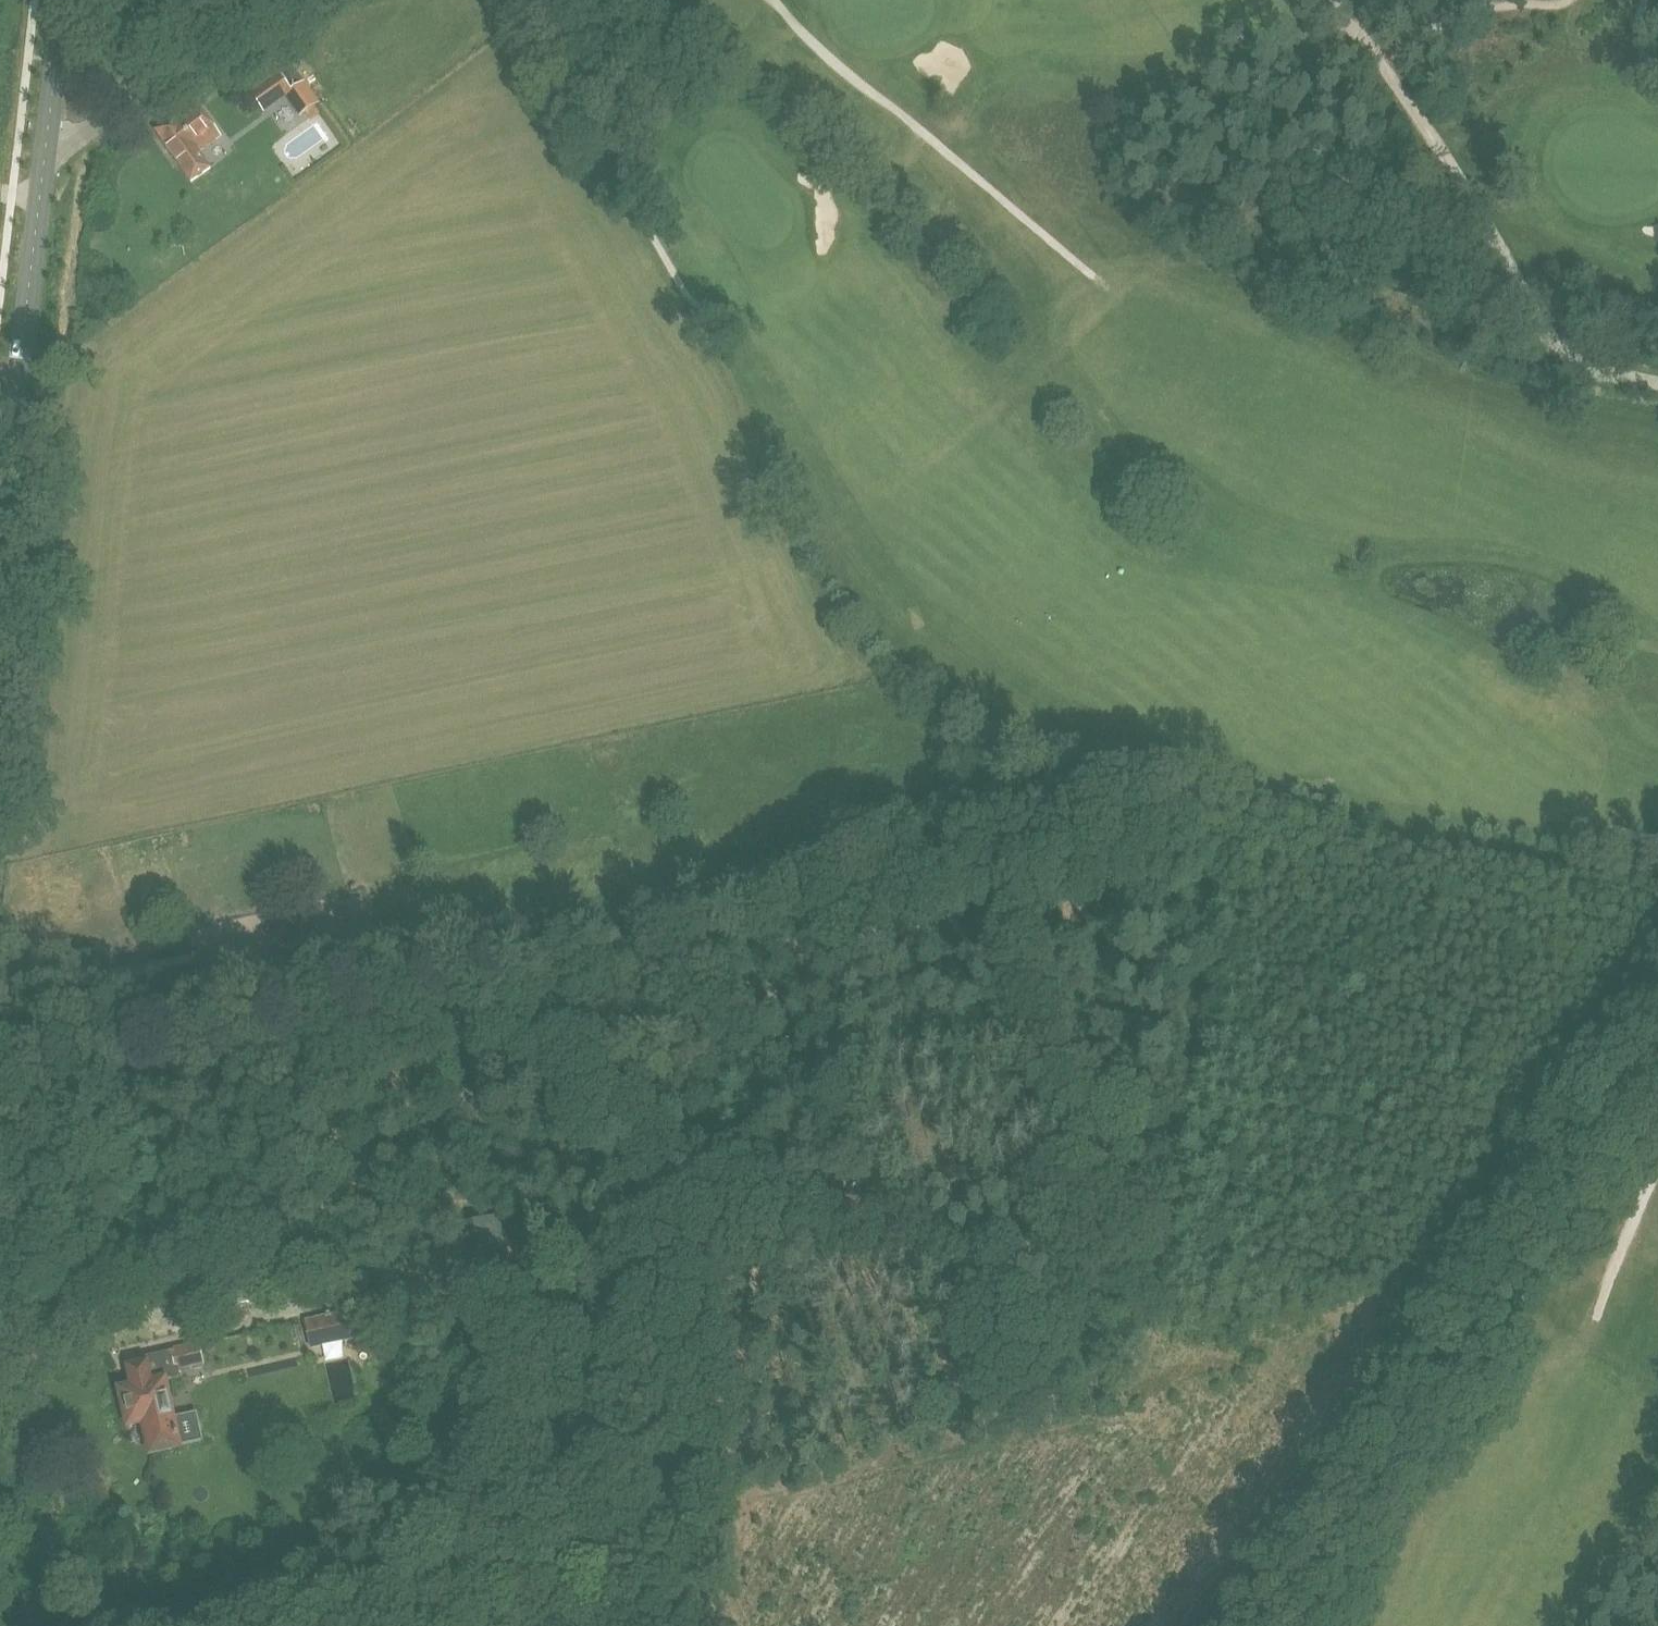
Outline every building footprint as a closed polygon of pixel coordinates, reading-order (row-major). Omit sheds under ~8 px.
[(295,85),(285,68),(251,94),(261,108),(273,101),(278,109),(288,102),(286,98),(287,96),(300,114),(319,99),(304,78),(295,85)] [(198,101),(155,130),(190,182),(210,169),(199,152),(221,137),(198,101)] [(305,113),(310,121),(320,115),(314,107),(305,113)] [(296,1293),(314,1288),(310,1275),(292,1280),(296,1293)] [(307,1321),(312,1350),(359,1340),(353,1311),(307,1321)] [(146,1360),(147,1364),(130,1368),(134,1387),(121,1390),(130,1425),(145,1422),(153,1453),(194,1443),(199,1438),(201,1431),(199,1423),(195,1418),(188,1413),(173,1417),(165,1383),(182,1379),(181,1373),(207,1367),(202,1344),(146,1360)] [(376,1356),(332,1359),(333,1382),(377,1379),(376,1356)]
